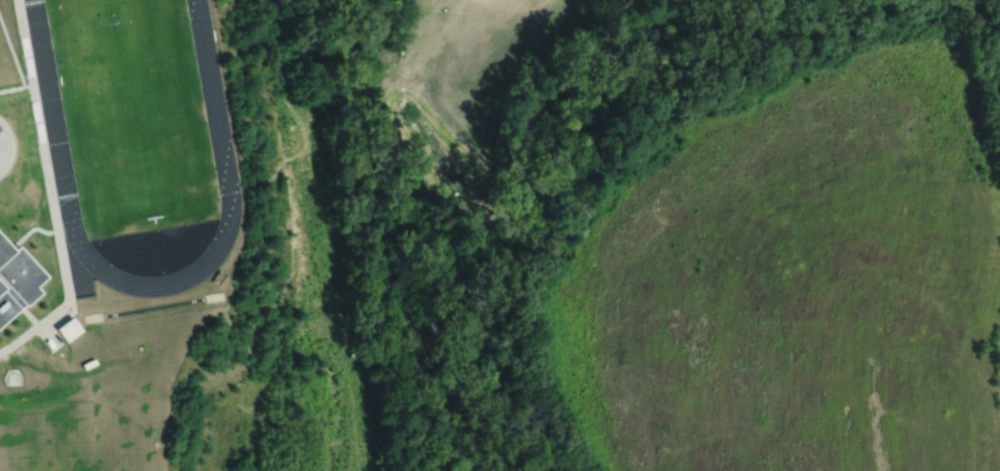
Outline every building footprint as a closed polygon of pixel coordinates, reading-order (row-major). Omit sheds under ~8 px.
[(1,290),(0,291),(0,228),(47,279),(33,292),(39,298),(23,313),(1,290)] [(54,328),(65,341),(80,329),(70,316),(54,328)]
